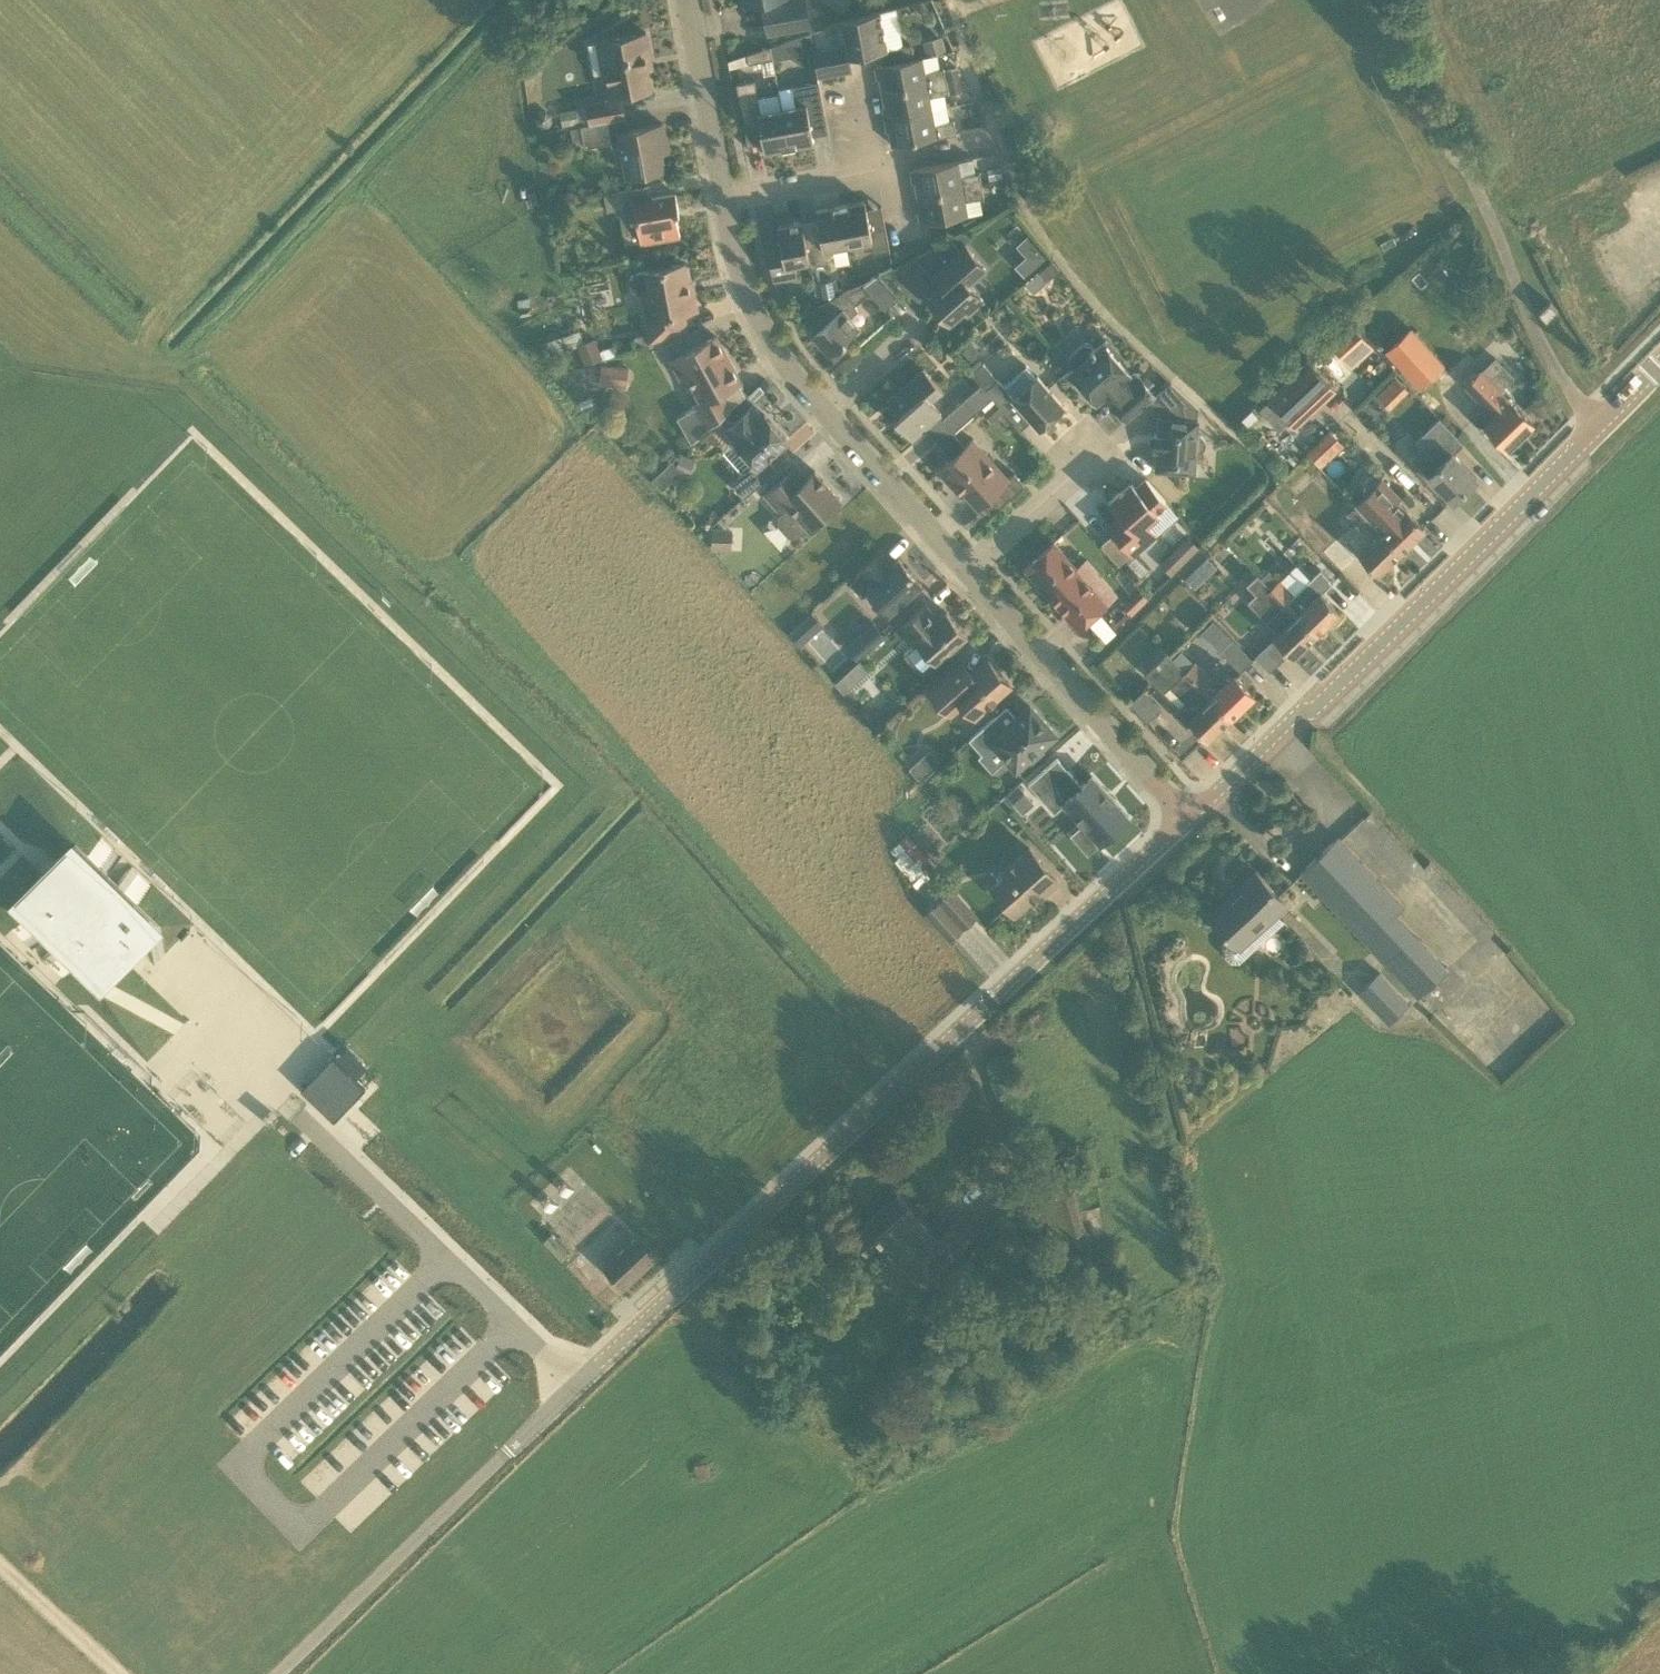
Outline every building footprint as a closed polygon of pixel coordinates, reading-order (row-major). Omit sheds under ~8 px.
[(767,2),(763,2),(768,31),(810,24),(805,0),(767,0),(767,2)] [(851,0),(825,0),(843,12),(851,0)] [(818,76),(845,70),(842,56),(880,49),(887,48),(880,10),(857,15),(857,17),(842,19),(846,45),(814,52),(818,76)] [(607,94),(650,86),(647,66),(652,65),(646,31),(597,40),(603,71),(607,94)] [(923,39),(926,51),(947,47),(944,34),(923,39)] [(786,56),(783,40),(770,45),(775,57),(786,56)] [(913,58),(911,44),(887,48),(880,49),(883,63),(877,64),(882,91),(946,79),(944,67),(925,71),(922,56),(913,58)] [(750,62),(775,57),(770,45),(747,53),(750,62)] [(761,111),(756,79),(736,82),(745,131),(760,128),(765,150),(789,146),(782,107),(761,111)] [(887,117),(932,109),(929,96),(949,92),(946,79),(882,91),(887,117)] [(789,146),(814,141),(810,119),(826,116),(819,81),(792,86),(778,88),(782,107),(789,146)] [(588,105),(586,105),(590,123),(591,123),(591,122),(624,115),(621,98),(588,105)] [(934,123),(932,109),(887,117),(892,144),(956,132),(954,119),(934,123)] [(590,123),(579,126),(582,141),(584,141),(586,147),(612,142),(612,146),(622,144),(627,175),(665,168),(660,141),(666,140),(663,122),(618,131),(616,118),(624,116),(624,115),(591,122),(591,123),(590,123)] [(579,126),(571,128),(573,142),(582,141),(579,126)] [(960,175),(957,160),(913,168),(918,195),(982,184),(980,171),(960,175)] [(608,209),(619,207),(625,206),(624,202),(634,200),(641,240),(642,242),(680,235),(676,210),(679,209),(676,192),(651,197),(649,183),(623,188),(623,189),(605,193),(608,209)] [(965,200),(984,196),(982,185),(982,184),(918,195),(923,222),(968,215),(965,200)] [(869,222),(865,199),(840,204),(847,244),(863,241),(865,248),(873,246),(874,253),(890,250),(884,219),(869,222)] [(811,264),(829,261),(828,258),(832,257),(834,254),(832,246),(847,244),(840,204),(816,208),(820,235),(806,237),(811,264)] [(774,279),(775,279),(798,275),(796,262),(809,260),(802,220),(777,225),(781,246),(768,249),(774,279)] [(1028,255),(1018,262),(1024,271),(1046,258),(1031,233),(1019,240),(1028,255)] [(969,283),(986,268),(965,244),(950,258),(937,244),(914,255),(931,274),(932,273),(933,274),(942,285),(928,297),(949,321),(964,308),(967,313),(984,299),(969,283)] [(644,312),(648,332),(650,341),(687,327),(684,310),(697,308),(694,289),(689,290),(684,262),(645,270),(631,272),(628,277),(630,290),(635,293),(647,291),(651,310),(644,312)] [(870,278),(864,281),(871,289),(885,305),(896,295),(897,294),(878,273),(870,278)] [(839,293),(837,282),(815,286),(818,303),(839,293)] [(850,316),(858,308),(848,289),(808,309),(818,329),(812,333),(830,353),(846,339),(845,338),(859,326),(850,316)] [(1547,320),(1558,309),(1550,301),(1538,312),(1547,320)] [(1357,321),(1334,342),(1354,363),(1377,342),(1357,321)] [(1410,328),(1386,349),(1418,386),(1444,363),(1411,326),(1410,328)] [(635,344),(650,341),(648,332),(633,335),(635,344)] [(691,441),(708,426),(709,426),(731,406),(722,389),(740,379),(716,334),(678,356),(702,399),(696,403),(697,405),(678,416),(691,441)] [(1132,372),(1104,339),(1094,348),(1090,343),(1084,342),(1069,354),(1068,361),(1074,367),(1070,370),(1097,401),(1105,394),(1127,419),(1151,399),(1157,394),(1141,375),(1136,380),(1131,374),(1132,372)] [(1037,376),(1026,364),(1004,385),(998,378),(984,362),(972,372),(986,389),(996,400),(1007,412),(1016,403),(1040,428),(1065,406),(1038,375),(1037,376)] [(621,367),(602,365),(600,378),(599,385),(619,387),(621,367)] [(912,438),(942,411),(931,400),(943,389),(924,368),(887,400),(899,413),(895,419),(912,438)] [(1267,395),(1296,427),(1326,399),(1297,368),(1267,395)] [(1480,369),(1465,383),(1496,414),(1485,424),(1507,447),(1533,422),(1512,400),(1515,397),(1505,386),(1500,390),(1480,369)] [(1396,373),(1377,393),(1392,407),(1411,387),(1396,373)] [(1198,433),(1199,408),(1200,407),(1172,381),(1157,394),(1151,399),(1161,411),(1159,416),(1160,416),(1159,432),(1155,432),(1154,446),(1158,446),(1156,468),(1195,472),(1196,451),(1201,450),(1204,448),(1206,443),(1205,438),(1202,435),(1198,433)] [(953,431),(976,410),(965,397),(942,418),(953,431)] [(1007,412),(996,400),(983,411),(992,421),(1005,410),(1006,412),(1007,412)] [(762,416),(752,405),(726,427),(736,439),(735,440),(754,461),(731,482),(744,497),(777,467),(768,456),(788,438),(765,413),(762,416)] [(1453,500),(1477,476),(1448,446),(1458,437),(1440,417),(1416,439),(1427,451),(1417,461),(1429,474),(1428,474),(1453,500)] [(1008,478),(972,438),(939,468),(952,484),(957,480),(978,504),(999,487),(1009,498),(1025,484),(1015,472),(1008,478)] [(1317,442),(1306,453),(1320,468),(1332,458),(1317,442)] [(806,477),(796,466),(766,492),(781,509),(777,513),(778,523),(788,535),(796,536),(809,524),(809,525),(840,498),(815,469),(806,477)] [(1167,500),(1147,477),(1136,486),(1132,481),(1109,501),(1125,520),(1112,531),(1132,554),(1157,532),(1177,513),(1167,500)] [(1384,507),(1369,491),(1357,504),(1401,549),(1424,527),(1395,496),(1384,507)] [(1401,549),(1357,504),(1349,511),(1364,527),(1368,524),(1378,535),(1359,554),(1378,573),(1401,549)] [(713,545),(731,548),(733,535),(715,532),(713,545)] [(1174,573),(1201,545),(1188,533),(1161,561),(1174,573)] [(1342,571),(1355,558),(1336,538),(1323,550),(1342,571)] [(1074,564),(1054,541),(1026,566),(1078,627),(1106,601),(1116,592),(1084,555),(1074,564)] [(893,562),(883,551),(860,572),(849,582),(862,596),(869,589),(889,612),(922,583),(899,557),(893,562)] [(1293,656),(1316,633),(1272,587),(1258,572),(1247,582),(1256,592),(1248,599),(1267,620),(1279,632),(1274,637),(1293,656)] [(1303,610),(1292,598),(1295,595),(1280,579),(1272,587),(1316,633),(1340,610),(1322,591),(1303,610)] [(939,618),(925,603),(902,624),(936,662),(968,634),(947,611),(939,618)] [(1241,671),(1254,659),(1214,618),(1200,631),(1241,671)] [(814,634),(803,621),(790,632),(802,645),(814,634)] [(858,657),(884,633),(874,622),(848,645),(858,657)] [(1217,693),(1206,682),(1210,678),(1181,649),(1173,657),(1231,716),(1254,693),(1236,674),(1217,693)] [(1231,716),(1173,657),(1166,650),(1145,672),(1164,690),(1170,685),(1185,700),(1173,712),(1187,725),(1190,722),(1207,739),(1231,716)] [(1011,684),(988,658),(973,672),(962,660),(927,691),(948,714),(961,703),(974,717),(1011,684)] [(846,692),(859,680),(849,670),(837,682),(846,692)] [(1146,687),(1134,698),(1150,716),(1163,705),(1146,687)] [(1056,734),(1030,705),(1008,725),(997,713),(969,737),(986,757),(997,747),(1016,769),(1028,759),(1032,760),(1044,750),(1043,746),(1056,734)] [(930,769),(920,758),(911,767),(920,778),(930,769)] [(1054,758),(1026,783),(1051,812),(1061,803),(1098,843),(1125,819),(1088,777),(1079,786),(1054,758)] [(1403,907),(1353,852),(1338,836),(1300,871),(1315,887),(1417,996),(1424,990),(1448,967),(1397,912),(1403,907)] [(1044,891),(1058,879),(1061,876),(1032,844),(1004,871),(1006,874),(993,886),(1014,912),(1041,888),(1044,891)] [(42,873),(22,893),(24,895),(96,966),(117,945),(126,954),(136,943),(138,944),(150,932),(151,930),(68,848),(67,848),(56,859),(42,873)] [(1233,962),(1242,962),(1286,920),(1279,913),(1288,904),(1256,870),(1209,915),(1234,941),(1227,947),(1227,956),(1233,962)] [(950,938),(976,915),(952,888),(926,911),(950,938)] [(1388,1023),(1410,1003),(1379,970),(1358,990),(1388,1023)] [(333,1054),(301,1088),(310,1096),(312,1098),(334,1120),(366,1086),(333,1054)] [(898,1192),(851,1235),(868,1254),(883,1239),(923,1282),(977,1232),(960,1213),(936,1235),(926,1224),(899,1195),(900,1194),(898,1192)] [(623,1286),(656,1256),(638,1236),(605,1266),(623,1286)] [(597,1273),(589,1281),(607,1301),(615,1293),(597,1273)] [(454,1414),(464,1424),(510,1375),(494,1360),(450,1406),(456,1412),(454,1414)]
